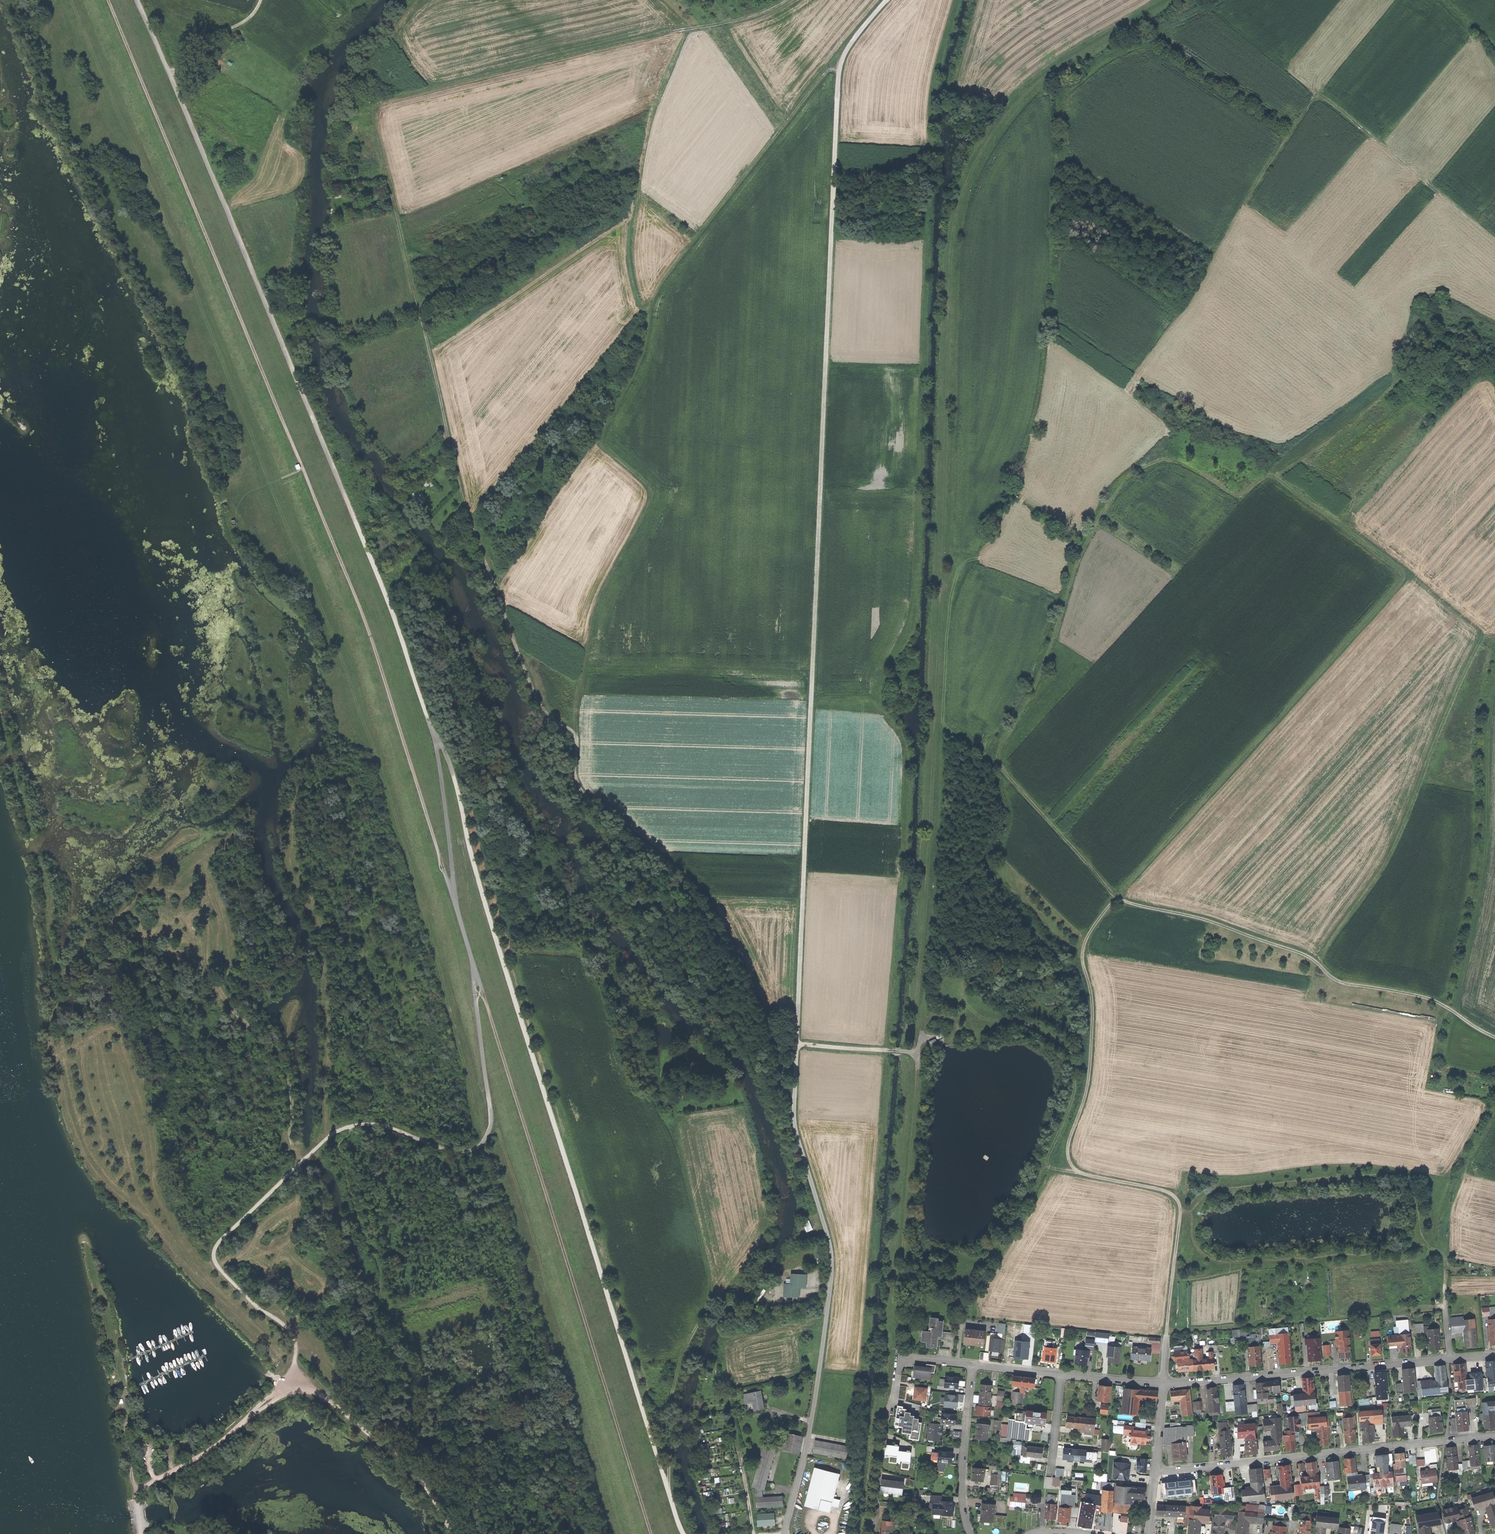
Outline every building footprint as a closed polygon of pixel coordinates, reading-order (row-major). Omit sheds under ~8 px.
[(785,1285),(784,1297),(800,1298),(800,1290),(807,1290),(807,1275),(790,1274),(790,1285),(785,1285)] [(1494,1317),(1494,1308),(1481,1309),(1482,1318),(1494,1317)] [(1465,1348),(1477,1347),(1474,1320),(1463,1321),(1463,1317),(1450,1318),(1451,1334),(1463,1333),(1465,1348)] [(933,1349),(933,1347),(937,1348),(938,1340),(938,1338),(942,1338),(942,1332),(944,1322),(939,1322),(939,1319),(930,1318),(929,1329),(931,1329),(931,1332),(922,1331),(921,1343),(927,1343),(926,1348),(933,1349)] [(1409,1332),(1408,1319),(1396,1320),(1396,1328),(1398,1328),(1399,1333),(1409,1332)] [(1487,1320),(1488,1330),(1487,1330),(1488,1342),(1489,1342),(1490,1346),(1494,1346),(1494,1319),(1487,1320)] [(1006,1325),(999,1324),(998,1338),(1002,1338),(1002,1335),(1005,1335),(1006,1325)] [(1415,1325),(1415,1334),(1424,1333),(1423,1325),(1415,1325)] [(1278,1344),(1279,1365),(1291,1364),(1288,1328),(1269,1330),(1270,1342),(1270,1345),(1278,1344)] [(985,1331),(965,1329),(964,1345),(983,1347),(985,1331)] [(1429,1351),(1441,1350),(1439,1329),(1427,1330),(1429,1351)] [(1086,1338),(1095,1339),(1096,1331),(1087,1330),(1086,1338)] [(1351,1358),(1349,1331),(1335,1332),(1336,1346),(1337,1346),(1339,1359),(1351,1358)] [(956,1333),(942,1332),(942,1338),(938,1338),(938,1340),(948,1341),(948,1342),(955,1343),(956,1333)] [(1096,1332),(1095,1343),(1109,1344),(1109,1342),(1109,1337),(1110,1334),(1096,1332)] [(1401,1354),(1412,1353),(1411,1334),(1388,1336),(1388,1347),(1397,1346),(1397,1350),(1400,1349),(1401,1354)] [(1247,1348),(1259,1347),(1259,1343),(1256,1343),(1256,1335),(1250,1335),(1250,1337),(1246,1337),(1247,1348)] [(1309,1362),(1321,1361),(1319,1335),(1309,1336),(1309,1339),(1304,1340),(1305,1346),(1307,1346),(1309,1362)] [(1002,1340),(990,1339),(989,1352),(1000,1353),(1002,1340)] [(1086,1340),(1084,1351),(1094,1352),(1095,1343),(1095,1341),(1086,1340)] [(1371,1356),(1382,1355),(1380,1340),(1370,1340),(1371,1356)] [(1029,1343),(1016,1342),(1014,1358),(1027,1359),(1029,1343)] [(1057,1350),(1053,1350),(1054,1343),(1046,1342),(1045,1349),(1044,1349),(1044,1353),(1042,1353),(1041,1361),(1056,1363),(1057,1350)] [(1122,1343),(1109,1342),(1109,1344),(1108,1347),(1107,1346),(1106,1358),(1108,1359),(1107,1364),(1120,1365),(1122,1343)] [(1330,1346),(1323,1346),(1323,1357),(1331,1357),(1330,1346)] [(1151,1362),(1152,1348),(1132,1347),(1131,1360),(1151,1362)] [(1247,1348),(1249,1367),(1262,1366),(1260,1347),(1259,1347),(1247,1348)] [(1193,1360),(1194,1372),(1215,1370),(1214,1351),(1208,1351),(1208,1358),(1203,1358),(1203,1349),(1194,1350),(1195,1359),(1193,1360)] [(1076,1350),(1074,1365),(1087,1366),(1088,1358),(1089,1358),(1090,1352),(1084,1351),(1076,1350)] [(1177,1361),(1190,1360),(1189,1351),(1174,1353),(1175,1363),(1177,1363),(1177,1361)] [(1190,1360),(1177,1361),(1177,1363),(1178,1373),(1194,1372),(1193,1360),(1190,1360)] [(1488,1393),(1494,1392),(1494,1361),(1485,1362),(1488,1393)] [(1465,1364),(1454,1365),(1456,1389),(1458,1390),(1459,1394),(1467,1393),(1466,1389),(1474,1388),(1473,1380),(1466,1380),(1465,1364)] [(932,1368),(931,1373),(935,1374),(936,1367),(927,1365),(927,1368),(932,1368)] [(931,1373),(932,1368),(927,1368),(915,1366),(913,1378),(931,1380),(931,1373)] [(1422,1397),(1448,1394),(1445,1366),(1435,1367),(1436,1381),(1421,1382),(1422,1397)] [(1404,1393),(1416,1393),(1414,1369),(1402,1370),(1403,1384),(1404,1393)] [(1376,1398),(1376,1400),(1387,1399),(1385,1372),(1374,1373),(1376,1398)] [(1474,1388),(1474,1391),(1486,1390),(1485,1379),(1481,1379),(1480,1374),(1473,1375),(1473,1380),(1474,1388)] [(1337,1377),(1339,1407),(1352,1406),(1349,1375),(1337,1377)] [(1035,1378),(1013,1376),(1012,1387),(1021,1387),(1020,1393),(1023,1393),(1025,1393),(1026,1388),(1034,1389),(1035,1378)] [(944,1388),(958,1389),(959,1378),(945,1377),(945,1380),(944,1387),(944,1388)] [(1295,1407),(1296,1413),(1306,1412),(1306,1406),(1316,1405),(1314,1377),(1302,1378),(1303,1394),(1293,1395),(1294,1407),(1295,1407)] [(1279,1382),(1267,1383),(1268,1392),(1273,1391),(1273,1393),(1280,1393),(1279,1382)] [(1268,1392),(1267,1383),(1256,1384),(1257,1405),(1274,1403),(1274,1397),(1269,1397),(1268,1392)] [(991,1397),(992,1386),(980,1385),(979,1396),(991,1397)] [(1236,1415),(1248,1413),(1248,1406),(1247,1401),(1245,1401),(1243,1385),(1233,1386),(1235,1406),(1236,1415)] [(1112,1387),(1098,1386),(1097,1402),(1110,1403),(1112,1387)] [(907,1387),(900,1387),(899,1399),(905,1400),(907,1387)] [(926,1402),(928,1389),(915,1387),(913,1400),(926,1402)] [(1207,1388),(1209,1416),(1220,1416),(1218,1393),(1217,1393),(1216,1387),(1207,1388)] [(1157,1403),(1158,1391),(1124,1388),(1122,1408),(1120,1408),(1119,1413),(1139,1415),(1141,1402),(1157,1403)] [(1190,1389),(1170,1392),(1171,1402),(1180,1401),(1182,1417),(1193,1416),(1190,1389)] [(754,1412),(765,1409),(761,1391),(743,1395),(745,1405),(752,1403),(754,1412)] [(1011,1405),(1022,1406),(1023,1393),(1020,1393),(1012,1392),(1011,1405)] [(957,1409),(959,1396),(945,1395),(945,1398),(941,1398),(940,1405),(944,1405),(944,1407),(957,1409)] [(991,1397),(979,1396),(979,1405),(990,1406),(991,1397)] [(1359,1407),(1377,1405),(1376,1400),(1376,1398),(1366,1400),(1360,1400),(1358,1400),(1359,1407)] [(1475,1399),(1465,1400),(1466,1407),(1476,1406),(1475,1399)] [(1457,1432),(1469,1431),(1466,1407),(1465,1400),(1454,1401),(1457,1432)] [(1484,1430),(1494,1429),(1494,1428),(1493,1411),(1494,1411),(1494,1401),(1481,1403),(1483,1414),(1480,1415),(1480,1420),(1483,1420),(1484,1430)] [(1202,1410),(1201,1402),(1193,1403),(1194,1416),(1202,1413),(1202,1410)] [(1109,1406),(1101,1405),(1100,1415),(1107,1416),(1109,1406)] [(1248,1406),(1248,1413),(1252,1413),(1252,1418),(1258,1418),(1257,1405),(1248,1406)] [(903,1407),(898,1406),(894,1426),(903,1428),(902,1433),(911,1434),(910,1439),(918,1440),(921,1424),(917,1424),(918,1418),(914,1417),(914,1415),(911,1415),(911,1413),(907,1412),(907,1410),(903,1410),(903,1407)] [(990,1417),(991,1408),(977,1406),(976,1416),(990,1417)] [(925,1418),(927,1408),(920,1407),(919,1416),(925,1418)] [(1428,1418),(1430,1434),(1443,1432),(1440,1410),(1428,1411),(1429,1418),(1428,1418)] [(1027,1424),(1045,1426),(1046,1412),(1026,1411),(1026,1412),(1017,1411),(1016,1421),(1025,1422),(1024,1424),(1027,1424)] [(1343,1417),(1345,1444),(1356,1443),(1355,1424),(1356,1424),(1355,1416),(1353,1416),(1353,1411),(1338,1412),(1338,1416),(1343,1417)] [(1362,1422),(1363,1443),(1374,1442),(1373,1425),(1383,1425),(1382,1411),(1358,1412),(1359,1422),(1362,1422)] [(955,1426),(956,1415),(942,1414),(941,1425),(943,1425),(955,1426)] [(1298,1414),(1299,1417),(1299,1424),(1303,1427),(1307,1427),(1307,1418),(1307,1414),(1298,1414)] [(1411,1415),(1391,1417),(1393,1438),(1404,1437),(1403,1428),(1412,1427),(1411,1415)] [(1096,1419),(1067,1416),(1066,1428),(1085,1430),(1084,1435),(1094,1436),(1096,1419)] [(1307,1418),(1308,1430),(1316,1429),(1318,1447),(1329,1446),(1328,1436),(1331,1436),(1330,1416),(1317,1418),(1307,1418)] [(1283,1436),(1283,1442),(1285,1442),(1286,1450),(1295,1450),(1294,1440),(1299,1439),(1299,1432),(1300,1432),(1299,1424),(1299,1417),(1283,1418),(1285,1436),(1283,1436)] [(1262,1440),(1263,1454),(1280,1452),(1279,1441),(1282,1441),(1280,1427),(1282,1427),(1281,1418),(1263,1420),(1265,1432),(1270,1432),(1271,1439),(1262,1440)] [(1002,1422),(994,1421),(993,1431),(1000,1432),(1002,1422)] [(1008,1438),(1028,1440),(1029,1430),(1026,1429),(1027,1424),(1024,1424),(1025,1422),(1016,1421),(1010,1421),(1008,1438)] [(1219,1431),(1227,1431),(1226,1422),(1218,1423),(1219,1431)] [(1245,1440),(1257,1439),(1255,1423),(1237,1425),(1238,1439),(1244,1438),(1245,1440)] [(941,1425),(929,1424),(929,1427),(927,1427),(926,1434),(928,1434),(927,1441),(940,1442),(941,1437),(942,1437),(943,1429),(942,1429),(943,1425),(941,1425)] [(990,1426),(977,1425),(975,1440),(988,1441),(990,1426)] [(1136,1427),(1124,1426),(1123,1436),(1131,1436),(1130,1447),(1138,1448),(1138,1445),(1146,1445),(1146,1442),(1150,1442),(1151,1437),(1147,1437),(1147,1431),(1136,1429),(1136,1427)] [(1163,1446),(1171,1445),(1185,1443),(1187,1443),(1187,1437),(1194,1437),(1194,1426),(1187,1427),(1170,1428),(1165,1429),(1163,1446)] [(1221,1458),(1232,1456),(1229,1430),(1227,1431),(1219,1431),(1221,1448),(1217,1448),(1218,1452),(1221,1452),(1221,1458)] [(803,1437),(789,1434),(785,1452),(800,1455),(803,1437)] [(1258,1454),(1257,1439),(1245,1440),(1246,1456),(1258,1454)] [(815,1441),(813,1453),(849,1460),(852,1448),(815,1441)] [(1171,1445),(1173,1462),(1187,1461),(1185,1443),(1171,1445)] [(898,1451),(899,1447),(886,1445),(885,1455),(890,1456),(889,1463),(897,1464),(897,1461),(898,1451)] [(1481,1469),(1478,1445),(1468,1446),(1470,1462),(1471,1468),(1471,1470),(1481,1469)] [(1494,1454),(1494,1446),(1483,1447),(1485,1463),(1494,1462),(1494,1456),(1494,1454)] [(1043,1448),(1027,1447),(1027,1449),(1026,1457),(1030,1458),(1042,1459),(1043,1448)] [(1456,1447),(1445,1448),(1448,1471),(1459,1470),(1458,1465),(1456,1447)] [(1087,1451),(1064,1448),(1062,1460),(1066,1460),(1066,1462),(1072,1462),(1073,1461),(1079,1462),(1086,1462),(1086,1458),(1087,1452),(1087,1451)] [(1425,1451),(1427,1466),(1429,1466),(1439,1465),(1437,1450),(1425,1451)] [(911,1453),(898,1451),(897,1461),(902,1462),(901,1469),(909,1470),(911,1453)] [(952,1464),(953,1453),(939,1452),(939,1454),(935,1453),(932,1453),(931,1461),(938,1461),(938,1463),(945,1464),(952,1464)] [(1392,1472),(1393,1477),(1403,1476),(1402,1468),(1406,1468),(1405,1453),(1394,1454),(1394,1464),(1392,1464),(1392,1472)] [(1379,1473),(1372,1473),(1373,1489),(1394,1488),(1393,1477),(1392,1472),(1388,1473),(1388,1464),(1389,1464),(1388,1455),(1374,1456),(1375,1468),(1379,1468),(1379,1473)] [(1086,1462),(1079,1462),(1079,1469),(1091,1470),(1092,1462),(1088,1462),(1089,1458),(1086,1458),(1086,1462)] [(1355,1458),(1344,1459),(1348,1493),(1367,1491),(1365,1476),(1357,1477),(1355,1458)] [(1147,1474),(1148,1460),(1141,1460),(1141,1462),(1138,1461),(1137,1470),(1140,1470),(1140,1473),(1147,1474)] [(1325,1463),(1327,1481),(1341,1480),(1339,1462),(1325,1463)] [(1462,1462),(1462,1465),(1462,1471),(1467,1470),(1468,1468),(1471,1468),(1470,1462),(1467,1462),(1462,1462)] [(1130,1465),(1115,1463),(1113,1479),(1129,1481),(1130,1465)] [(1306,1477),(1318,1475),(1318,1470),(1316,1470),(1315,1463),(1306,1464),(1307,1474),(1306,1477)] [(1269,1487),(1271,1501),(1293,1499),(1290,1466),(1278,1467),(1280,1485),(1269,1487)] [(834,1499),(840,1475),(815,1468),(805,1506),(830,1513),(832,1507),(838,1508),(841,1500),(834,1499)] [(985,1470),(973,1469),(971,1482),(984,1483),(985,1470)] [(1064,1470),(1056,1469),(1055,1478),(1063,1479),(1064,1470)] [(1241,1491),(1242,1503),(1249,1502),(1265,1501),(1262,1469),(1249,1470),(1250,1487),(1245,1488),(1246,1490),(1241,1491)] [(1430,1470),(1420,1472),(1421,1485),(1437,1483),(1436,1470),(1430,1470)] [(1000,1472),(993,1471),(993,1475),(992,1475),(991,1486),(992,1486),(999,1486),(1001,1486),(1002,1475),(1000,1475),(1000,1472)] [(1210,1477),(1212,1495),(1222,1494),(1226,1494),(1226,1489),(1225,1480),(1223,1481),(1222,1475),(1210,1477)] [(1320,1487),(1318,1475),(1306,1477),(1300,1477),(1301,1485),(1302,1490),(1317,1489),(1320,1489),(1320,1487)] [(1169,1480),(1170,1487),(1172,1487),(1173,1494),(1186,1492),(1185,1485),(1187,1485),(1186,1478),(1169,1480)] [(915,1481),(907,1479),(905,1486),(914,1488),(915,1481)] [(892,1494),(893,1481),(882,1480),(880,1493),(892,1494)] [(904,1482),(893,1481),(892,1494),(902,1495),(904,1482)] [(1100,1491),(1102,1491),(1102,1490),(1114,1492),(1116,1492),(1116,1486),(1118,1486),(1114,1483),(1101,1483),(1100,1491)] [(1302,1490),(1301,1485),(1294,1486),(1295,1497),(1302,1496),(1302,1490)] [(999,1486),(992,1486),(991,1489),(987,1488),(986,1494),(1007,1496),(1008,1491),(998,1490),(999,1486)] [(1118,1486),(1116,1486),(1116,1492),(1114,1504),(1131,1505),(1133,1505),(1133,1500),(1145,1501),(1146,1488),(1132,1487),(1118,1486)] [(1329,1486),(1320,1487),(1320,1489),(1320,1500),(1321,1505),(1325,1505),(1325,1497),(1329,1497),(1329,1486)] [(1234,1488),(1226,1489),(1226,1494),(1222,1494),(1224,1504),(1236,1504),(1234,1488)] [(763,1491),(755,1489),(756,1498),(763,1498),(763,1491)] [(1101,1512),(1105,1512),(1112,1513),(1113,1513),(1113,1504),(1114,1492),(1102,1490),(1102,1491),(1101,1512)] [(1070,1507),(1075,1508),(1075,1496),(1071,1496),(1072,1492),(1062,1491),(1060,1508),(1070,1509),(1070,1507)] [(1494,1529),(1494,1501),(1492,1492),(1471,1499),(1474,1511),(1480,1509),(1480,1511),(1485,1509),(1491,1530),(1494,1529)] [(1014,1497),(1011,1497),(1010,1507),(1025,1508),(1026,1495),(1014,1494),(1014,1497)] [(915,1495),(904,1495),(904,1505),(914,1506),(915,1495)] [(1047,1504),(1058,1505),(1059,1496),(1047,1495),(1047,1504)] [(942,1496),(931,1496),(930,1505),(933,1505),(942,1505),(942,1502),(942,1496)] [(763,1498),(756,1498),(756,1509),(784,1507),(783,1497),(763,1498)] [(953,1502),(942,1502),(942,1505),(933,1505),(933,1515),(952,1516),(953,1502)] [(1082,1503),(1078,1527),(1092,1529),(1096,1506),(1082,1503)] [(995,1505),(982,1504),(980,1522),(993,1523),(994,1516),(995,1505)] [(1058,1505),(1047,1504),(1046,1504),(1044,1520),(1057,1521),(1058,1505)] [(1131,1514),(1131,1505),(1114,1504),(1113,1504),(1113,1513),(1131,1514)] [(1466,1504),(1443,1511),(1446,1523),(1457,1520),(1461,1533),(1474,1533),(1466,1504)] [(1176,1526),(1188,1527),(1190,1507),(1157,1505),(1156,1516),(1176,1518),(1176,1526)] [(1240,1506),(1240,1512),(1257,1513),(1256,1524),(1263,1525),(1265,1505),(1249,1505),(1246,1505),(1246,1507),(1240,1506)] [(1226,1521),(1233,1521),(1235,1508),(1214,1506),(1211,1533),(1224,1533),(1226,1521)] [(1071,1509),(1070,1519),(1078,1519),(1080,1508),(1075,1508),(1070,1507),(1070,1509),(1071,1509)] [(1188,1527),(1188,1533),(1200,1533),(1201,1523),(1208,1524),(1210,1510),(1202,1510),(1202,1508),(1190,1507),(1188,1527)] [(1060,1508),(1059,1508),(1058,1522),(1061,1522),(1061,1526),(1066,1526),(1067,1523),(1070,1523),(1070,1519),(1071,1509),(1070,1509),(1060,1508)] [(762,1512),(763,1533),(775,1533),(774,1511),(762,1512)] [(1096,1523),(1096,1529),(1111,1532),(1113,1518),(1111,1518),(1112,1513),(1105,1512),(1105,1516),(1102,1516),(1102,1518),(1099,1517),(1098,1523),(1096,1523)] [(1236,1533),(1249,1533),(1250,1524),(1256,1524),(1257,1513),(1240,1512),(1238,1512),(1236,1533)] [(1430,1527),(1441,1525),(1438,1512),(1415,1516),(1419,1533),(1431,1533),(1430,1527)] [(1301,1514),(1300,1521),(1311,1522),(1312,1515),(1301,1514)] [(1007,1517),(994,1516),(993,1523),(993,1528),(1006,1529),(1007,1517)] [(1315,1533),(1326,1533),(1326,1529),(1338,1530),(1339,1518),(1329,1517),(1317,1516),(1315,1533)] [(896,1520),(895,1528),(902,1529),(903,1521),(896,1520)] [(894,1522),(882,1521),(881,1532),(890,1532),(893,1533),(894,1522)] [(1288,1530),(1299,1531),(1300,1522),(1289,1521),(1288,1528),(1288,1530)] [(1299,1533),(1310,1533),(1311,1522),(1300,1521),(1300,1522),(1299,1531),(1299,1533)] [(1403,1526),(1390,1524),(1390,1528),(1389,1533),(1402,1533),(1403,1526)] [(1272,1533),(1286,1533),(1287,1528),(1274,1526),(1273,1526),(1272,1533)] [(1366,1526),(1365,1533),(1389,1533),(1390,1528),(1378,1527),(1378,1526),(1373,1526),(1373,1527),(1366,1526)]
